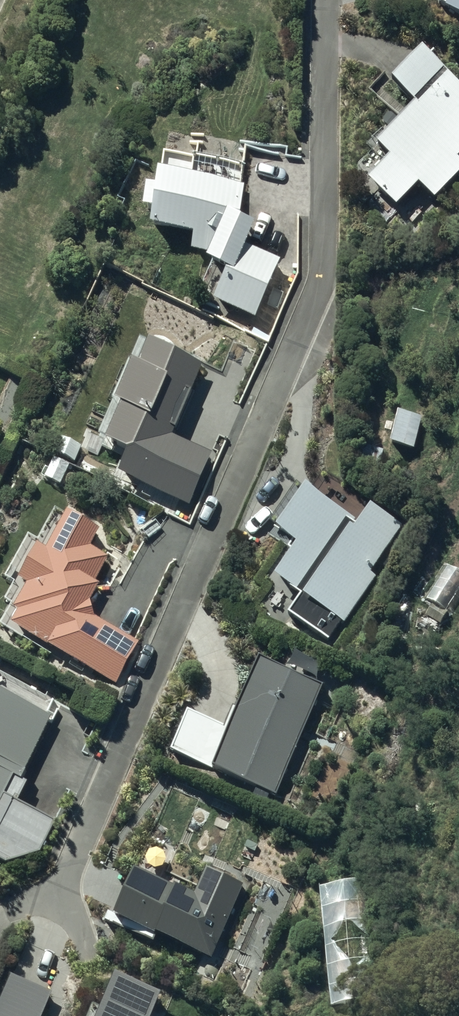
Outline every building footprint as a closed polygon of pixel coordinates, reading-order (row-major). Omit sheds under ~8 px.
[(439,1),(448,7),(448,8),(458,15),(458,0),(440,0),(439,1)] [(424,50),(394,81),(417,103),(378,142),(391,156),(370,178),(398,206),(420,184),(435,199),(458,175),(458,159),(458,85),(424,50)] [(243,185),(246,166),(165,155),(163,172),(161,172),(159,188),(149,187),(146,210),(156,211),(154,227),(195,233),(192,251),(212,254),(210,260),(229,269),(215,300),(255,318),(281,260),(248,245),(257,224),(241,217),(245,185),(243,185)] [(201,364),(149,341),(104,442),(128,452),(118,474),(185,504),(208,453),(169,436),(201,364)] [(427,419),(401,414),(394,446),(420,452),(427,419)] [(329,642),(404,527),(372,506),(361,522),(309,488),(307,491),(297,484),(271,524),(280,529),(278,532),(294,542),(288,550),(293,553),(276,577),(303,594),(289,615),(329,642)] [(139,642),(95,617),(91,601),(100,585),(95,583),(109,559),(91,549),(100,532),(69,514),(67,518),(56,511),(39,541),(31,536),(6,579),(15,584),(5,601),(14,606),(2,627),(82,673),(86,666),(115,683),(139,642)] [(427,599),(433,603),(425,617),(442,627),(458,597),(458,545),(427,599)] [(277,796),(323,687),(261,661),(241,708),(235,705),(226,727),(189,711),(172,751),(277,796)] [(0,673),(0,860),(6,863),(41,852),(55,821),(19,804),(28,784),(23,781),(52,718),(46,715),(54,698),(0,673)] [(242,886),(208,872),(195,902),(134,876),(116,918),(211,958),(242,886)] [(366,878),(321,888),(332,1007),(377,997),(366,878)] [(12,978),(0,1008),(0,1015),(40,1015),(50,993),(12,978)] [(114,982),(101,1015),(151,1015),(157,1000),(114,982)]
